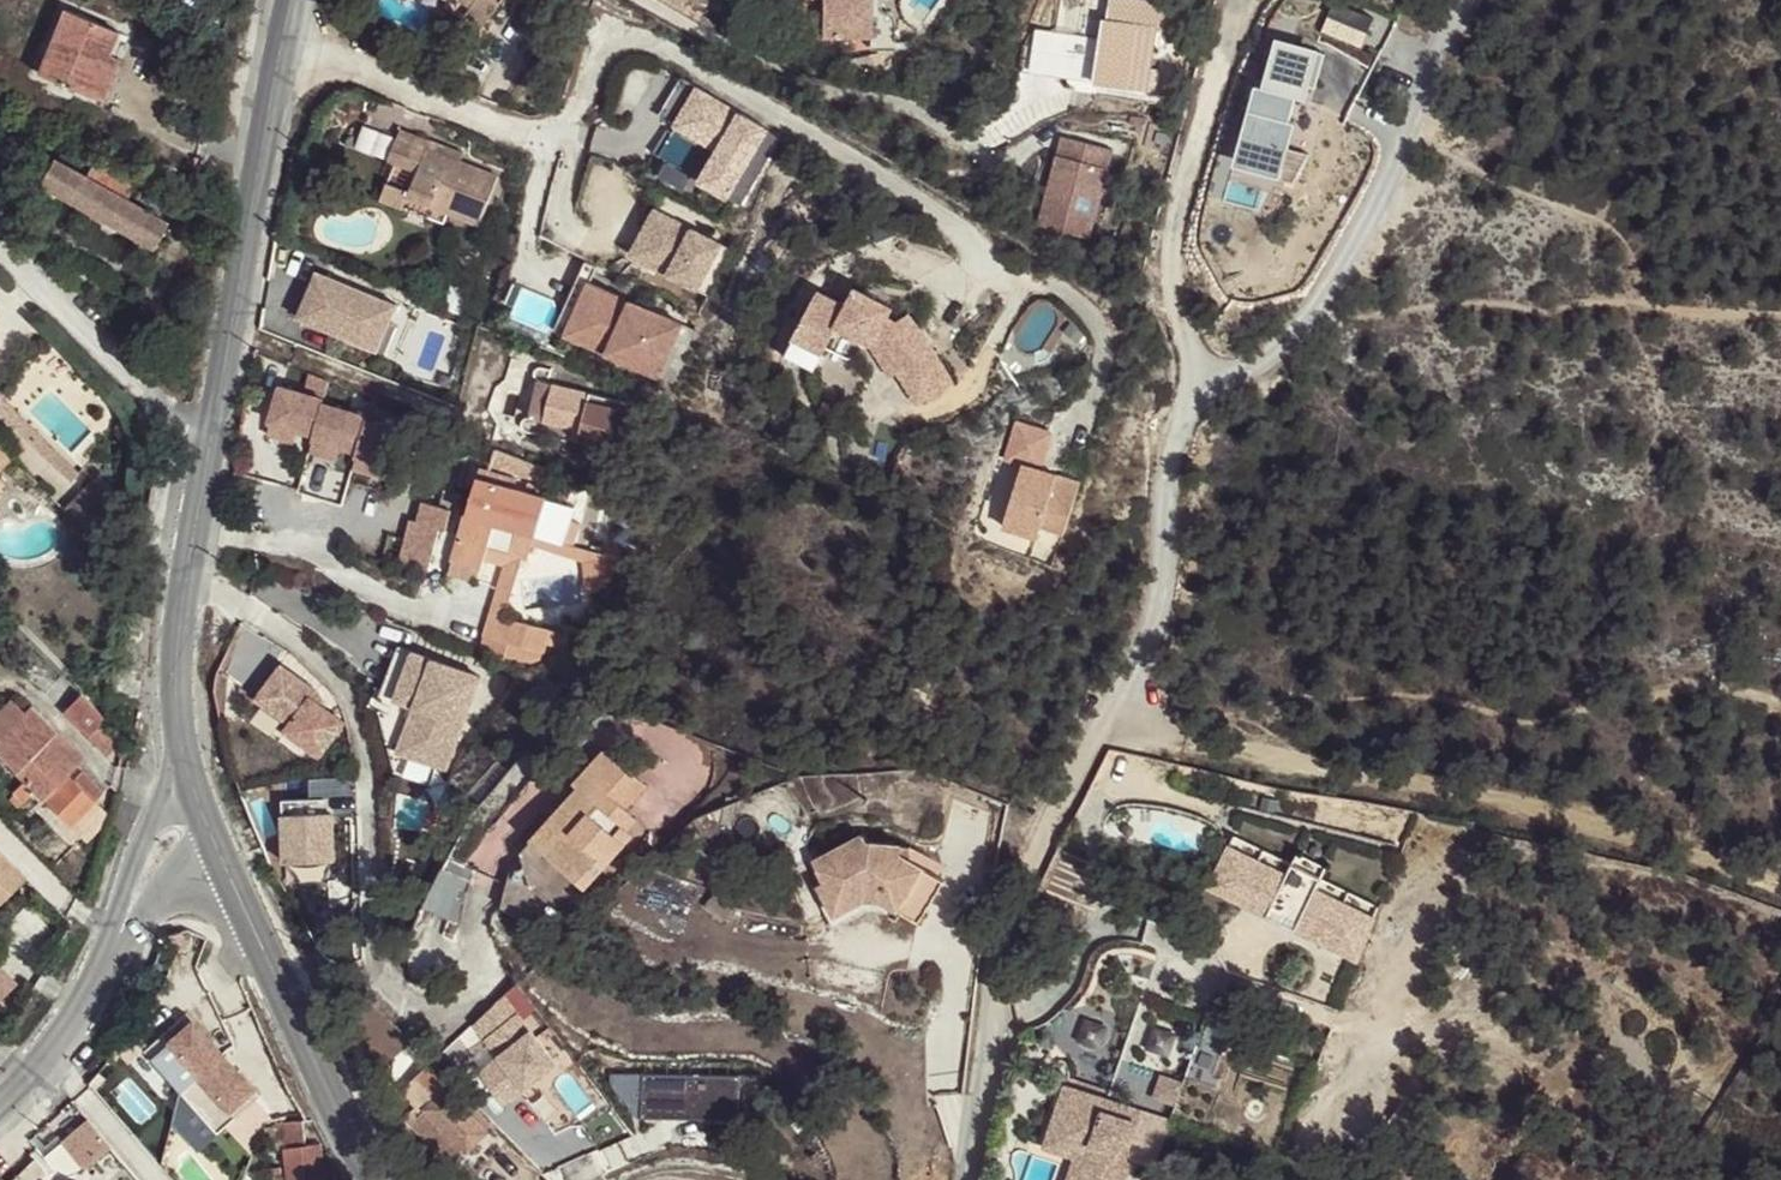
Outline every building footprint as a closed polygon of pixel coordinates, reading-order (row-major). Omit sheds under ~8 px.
[(469,8),(475,0),(461,0),(460,2),(469,8)] [(469,8),(466,13),(483,26),(503,0),(475,0),(469,8)] [(680,10),(686,0),(662,0),(680,10)] [(819,38),(873,40),(874,0),(820,0),(819,38)] [(1107,20),(1097,83),(1145,90),(1155,30),(1162,32),(1162,29),(1182,32),(1185,7),(1161,3),(1160,10),(1132,6),(1129,24),(1107,20)] [(37,73),(87,94),(105,52),(109,53),(119,30),(64,7),(37,73)] [(1292,31),(1258,166),(1302,177),(1323,94),(1328,95),(1341,43),(1292,31)] [(105,52),(87,94),(103,100),(121,58),(109,53),(105,52)] [(769,129),(684,77),(668,103),(676,108),(669,119),(720,150),(702,181),(727,197),(769,129)] [(669,119),(676,108),(668,103),(661,114),(669,119)] [(478,225),(497,176),(461,162),(444,155),(447,146),(401,128),(388,161),(418,172),(410,191),(408,197),(478,225)] [(1037,225),(1087,238),(1111,148),(1061,135),(1037,225)] [(465,153),(447,146),(444,155),(461,162),(465,153)] [(127,197),(137,180),(96,157),(86,176),(54,158),(39,185),(45,189),(33,211),(55,223),(68,200),(153,248),(168,220),(127,197)] [(408,197),(410,191),(387,182),(380,200),(403,210),(408,197)] [(662,202),(637,256),(711,290),(736,236),(662,202)] [(585,262),(562,313),(584,323),(588,314),(577,309),(589,284),(590,284),(597,267),(585,262)] [(315,293),(323,273),(316,270),(296,316),(310,322),(322,296),(315,293)] [(375,351),(395,305),(323,273),(315,293),(322,296),(310,322),(375,351)] [(554,331),(659,378),(682,326),(630,302),(627,308),(616,303),(619,298),(590,284),(589,284),(577,309),(588,314),(584,323),(562,313),(554,331)] [(911,314),(898,321),(889,317),(895,307),(855,286),(845,303),(820,289),(819,291),(804,343),(822,353),(823,353),(838,326),(874,346),(877,341),(897,373),(918,405),(955,382),(911,314)] [(804,343),(819,291),(794,337),(795,338),(804,343)] [(804,343),(795,338),(788,351),(799,357),(804,343)] [(891,378),(897,373),(877,341),(874,346),(872,349),(891,378)] [(815,366),(822,353),(804,343),(799,357),(815,366)] [(541,421),(551,383),(538,379),(528,418),(541,421)] [(551,381),(551,383),(541,421),(541,423),(580,433),(578,441),(621,452),(632,411),(588,400),(590,391),(551,381)] [(277,385),(267,421),(268,421),(294,429),(310,434),(309,438),(311,438),(337,446),(353,451),(352,455),(354,455),(380,463),(396,467),(406,432),(362,419),(363,415),(320,401),(320,398),(277,385)] [(36,431),(0,396),(0,412),(27,440),(36,431)] [(1046,517),(1068,524),(1083,472),(1043,461),(1054,423),(1019,413),(1009,450),(1026,455),(1007,519),(1042,529),(1046,517)] [(294,429),(268,421),(264,434),(291,442),(294,429)] [(69,481),(78,473),(36,431),(27,440),(69,481)] [(337,446),(311,438),(307,451),(333,458),(337,446)] [(12,457),(0,446),(0,469),(12,457)] [(492,460),(538,477),(543,464),(498,447),(492,460)] [(380,463),(354,455),(350,468),(376,475),(380,463)] [(534,535),(575,547),(582,522),(572,519),(576,505),(569,503),(572,495),(530,482),(527,490),(516,487),(518,478),(490,469),(487,479),(478,476),(454,559),(480,567),(481,567),(483,560),(504,566),(507,556),(522,560),(526,561),(531,544),(534,535)] [(443,528),(449,507),(420,500),(415,520),(409,518),(398,560),(427,567),(437,526),(443,528)] [(575,547),(534,535),(531,544),(583,560),(604,559),(603,556),(575,547)] [(504,566),(490,614),(504,619),(522,560),(507,556),(504,566)] [(476,581),(480,567),(454,559),(449,572),(476,581)] [(605,572),(604,559),(583,560),(586,593),(597,592),(605,572)] [(540,652),(544,653),(546,647),(550,633),(504,619),(490,614),(483,635),(540,652)] [(561,636),(550,633),(546,647),(556,650),(561,636)] [(534,674),(540,652),(483,635),(478,653),(534,674)] [(444,770),(479,677),(397,646),(379,694),(413,707),(396,752),(444,770)] [(317,757),(342,723),(308,698),(313,691),(278,666),(253,700),(288,725),(282,732),(283,733),(317,757)] [(85,732),(102,716),(81,694),(65,712),(85,732)] [(25,712),(12,699),(0,711),(0,737),(25,712)] [(10,765),(51,725),(31,705),(25,712),(0,737),(0,755),(10,765)] [(107,755),(122,739),(105,718),(103,717),(102,716),(85,732),(107,755)] [(10,765),(72,827),(93,805),(106,793),(82,769),(73,779),(68,774),(77,766),(49,738),(56,730),(51,725),(10,765)] [(49,738),(77,766),(85,758),(56,730),(49,738)] [(549,852),(586,887),(633,836),(627,830),(622,826),(633,814),(625,807),(645,784),(606,749),(577,781),(581,785),(604,807),(596,816),(588,809),(549,852)] [(533,838),(549,852),(588,809),(596,816),(604,807),(581,785),(533,838)] [(346,859),(346,811),(296,810),(296,859),(346,859)] [(638,818),(633,814),(622,826),(627,830),(638,818)] [(945,881),(902,854),(895,854),(896,845),(868,842),(863,833),(814,859),(825,881),(820,884),(836,914),(866,898),(885,900),(901,909),(920,921),(945,881)] [(1230,845),(1286,874),(1292,863),(1235,834),(1230,845)] [(1365,950),(1378,919),(1315,888),(1320,877),(1292,863),(1286,874),(1230,845),(1215,876),(1274,905),(1279,894),(1306,907),(1300,918),(1365,950)] [(27,877),(0,850),(0,904),(27,877)] [(1292,863),(1320,877),(1325,866),(1297,852),(1292,863)] [(1300,918),(1306,907),(1279,894),(1274,905),(1215,876),(1209,887),(1361,962),(1365,950),(1300,918)] [(1315,888),(1378,919),(1383,908),(1320,877),(1315,888)] [(885,900),(866,898),(836,914),(840,923),(867,908),(882,909),(896,917),(901,909),(885,900)] [(169,954),(158,949),(150,969),(161,973),(169,954)] [(3,1002),(23,980),(0,958),(0,1000),(3,1002)] [(487,1013),(538,1088),(570,1066),(519,992),(487,1013)] [(1236,1015),(1210,1006),(1185,1077),(1211,1086),(1236,1015)] [(183,1093),(225,1055),(188,1014),(146,1052),(183,1093)] [(225,1055),(183,1093),(220,1134),(262,1097),(225,1055)] [(1122,1061),(1118,1088),(1136,1090),(1139,1064),(1122,1061)] [(452,1163),(487,1130),(427,1067),(413,1080),(432,1100),(421,1110),(417,1106),(407,1117),(452,1163)] [(655,1114),(752,1116),(753,1074),(655,1072),(655,1114)] [(1158,1099),(1181,1105),(1188,1080),(1165,1074),(1158,1099)] [(432,1100),(413,1080),(402,1091),(417,1106),(421,1110),(432,1100)] [(1136,1158),(1126,1155),(1142,1112),(1065,1086),(1060,1102),(1065,1104),(1049,1147),(1076,1156),(1067,1179),(1128,1179),(1136,1158)] [(1039,1143),(1049,1147),(1065,1104),(1060,1102),(1054,1100),(1039,1143)] [(304,1121),(285,1123),(288,1167),(271,1168),(272,1176),(289,1175),(290,1179),(324,1179),(320,1144),(306,1145),(304,1121)] [(102,1162),(115,1151),(95,1128),(82,1140),(102,1162)]
